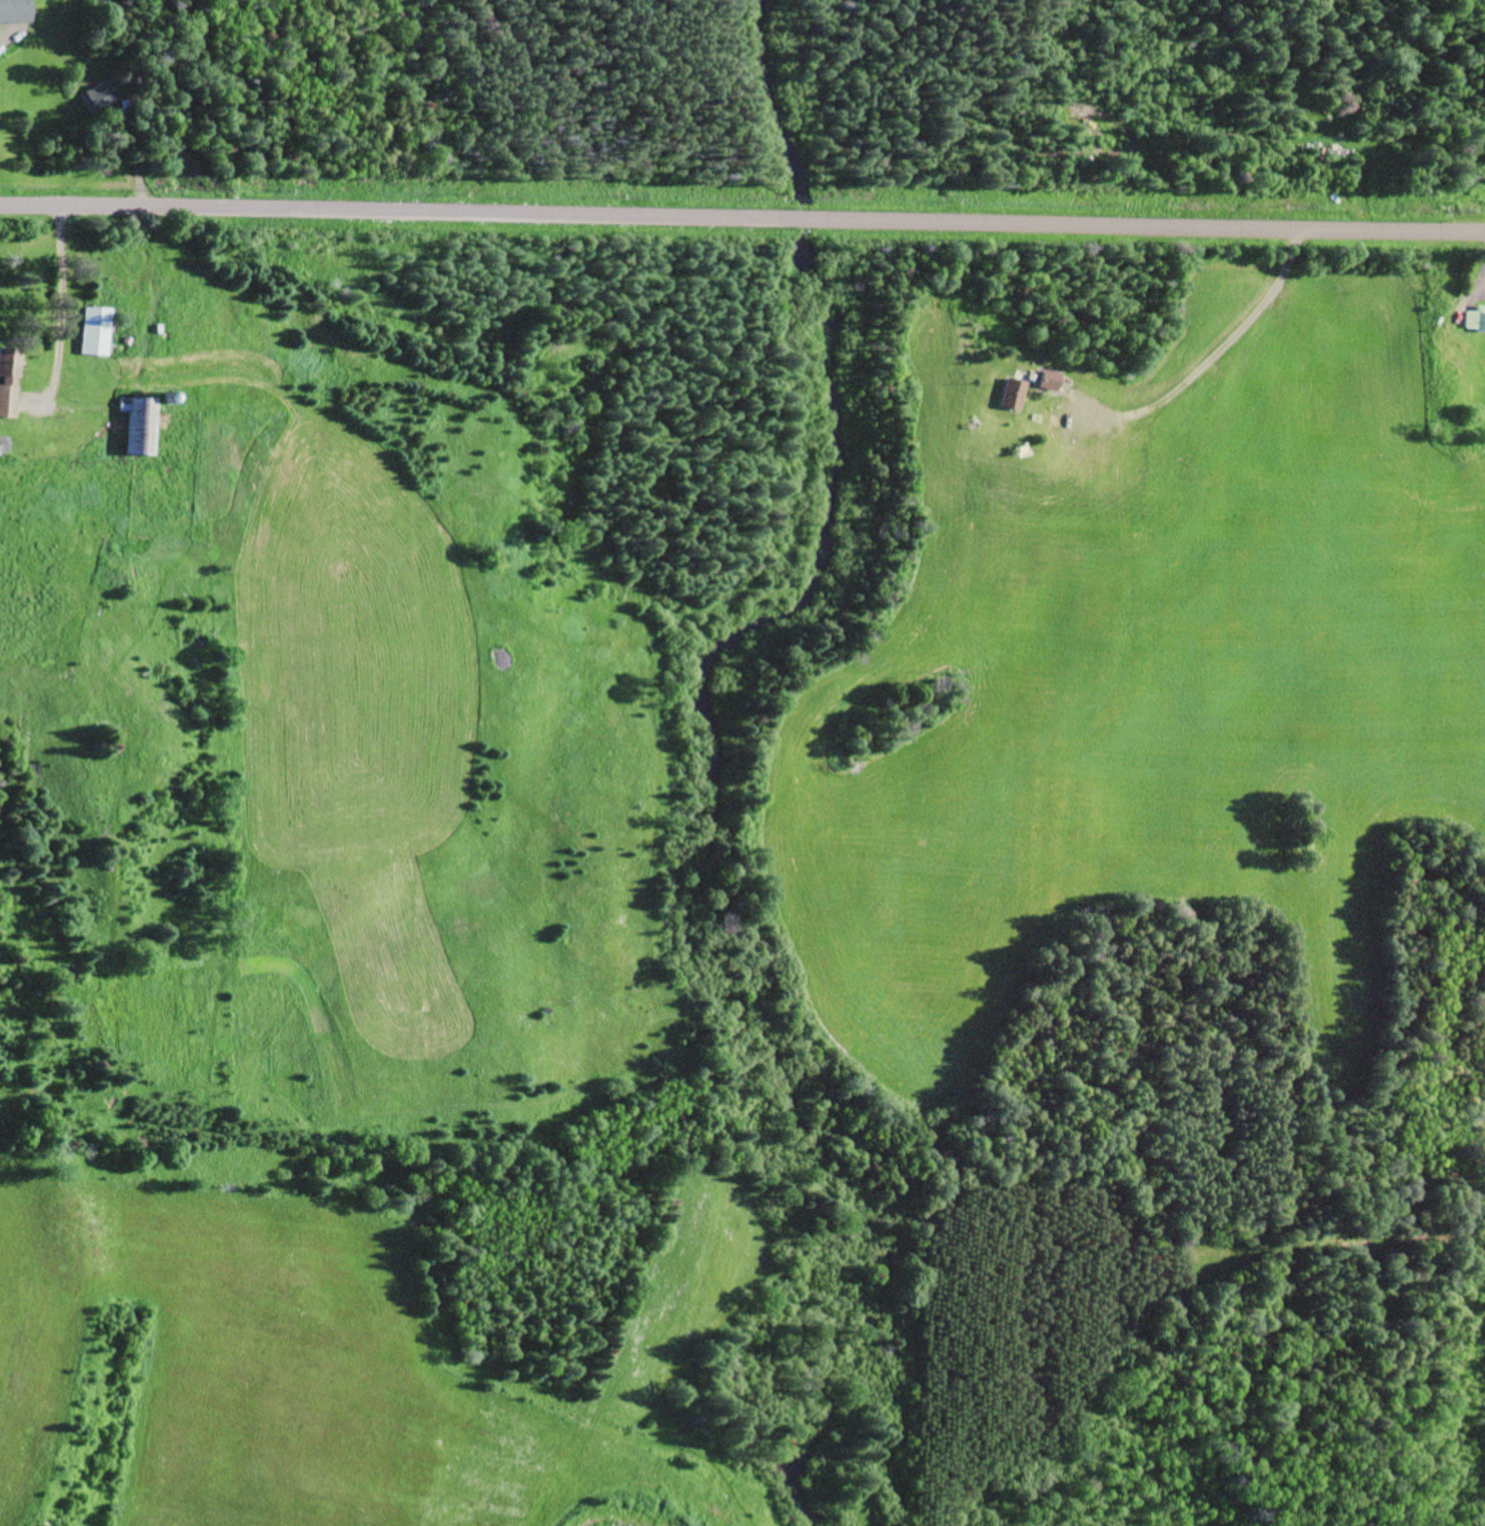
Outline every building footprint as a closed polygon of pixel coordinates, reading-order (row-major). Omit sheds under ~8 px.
[(29,22),(0,20),(0,0),(30,0),(29,22)] [(105,79),(115,97),(95,109),(85,91),(105,79)] [(82,351),(86,307),(111,309),(108,353),(82,351)] [(1465,308),(1484,307),(1484,329),(1467,330),(1465,308)] [(17,415),(0,414),(0,384),(5,385),(6,375),(0,375),(0,351),(20,352),(17,415)] [(1042,368),(1060,373),(1055,389),(1038,384),(1042,368)] [(1006,378),(1026,383),(1020,410),(1000,405),(1006,378)] [(122,410),(122,398),(157,398),(156,453),(130,453),(131,410),(122,410)] [(10,450),(0,450),(0,437),(9,437),(10,450)]
